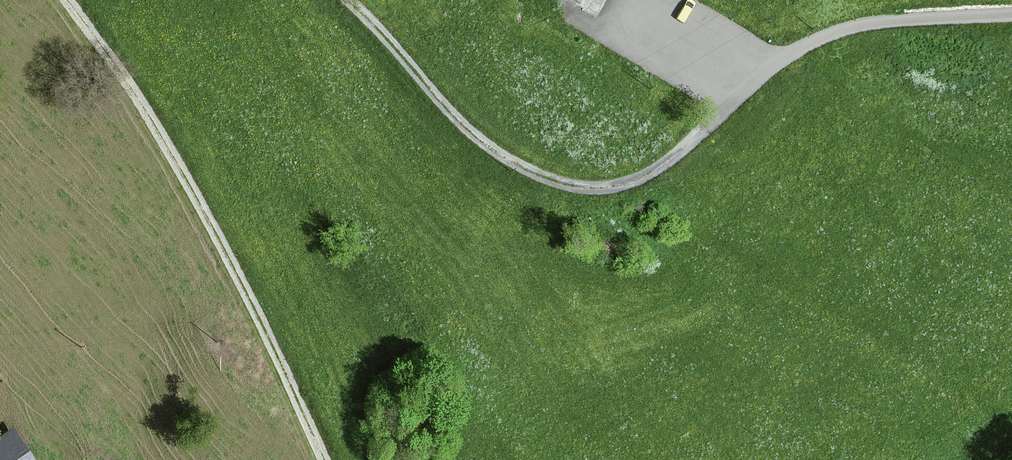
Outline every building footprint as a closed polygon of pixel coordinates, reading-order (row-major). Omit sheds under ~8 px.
[(0,437),(0,459),(34,459),(14,428),(0,437)]
